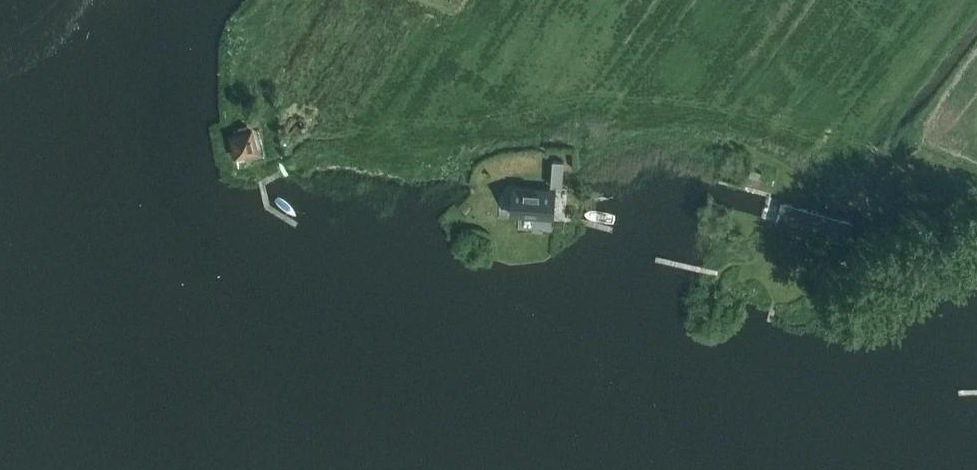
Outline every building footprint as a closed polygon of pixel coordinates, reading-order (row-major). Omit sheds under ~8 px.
[(248,130),(246,124),(239,126),(240,132),(231,135),(236,155),(256,150),(251,129),(248,130)] [(564,162),(553,161),(552,185),(562,186),(564,162)] [(760,181),(762,173),(752,170),(749,177),(760,181)] [(556,190),(511,187),(510,209),(510,213),(554,216),(554,212),(556,190)] [(855,219),(764,193),(758,217),(850,242),(855,219)]
